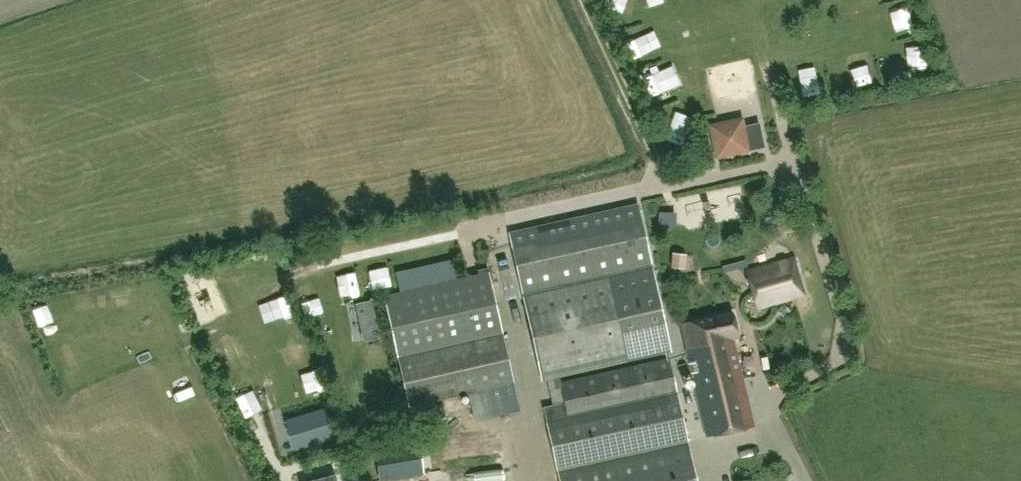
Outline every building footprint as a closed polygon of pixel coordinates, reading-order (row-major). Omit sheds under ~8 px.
[(614,0),(600,0),(598,7),(610,11),(614,0)] [(888,33),(906,30),(903,9),(885,12),(888,33)] [(625,61),(647,54),(639,31),(617,39),(625,61)] [(907,78),(922,58),(906,45),(890,64),(907,78)] [(644,98),(663,89),(654,71),(636,80),(644,98)] [(792,77),(794,98),(812,96),(811,76),(792,77)] [(759,123),(743,127),(741,119),(710,126),(717,157),(764,147),(759,123)] [(680,121),(663,125),(667,146),(684,143),(680,121)] [(548,383),(560,380),(559,376),(671,350),(638,204),(509,233),(542,382),(547,380),(548,383)] [(449,251),(427,257),(432,276),(454,270),(449,251)] [(672,252),(670,266),(685,268),(686,254),(672,252)] [(805,295),(794,258),(747,270),(757,307),(805,295)] [(393,267),(400,282),(415,275),(409,260),(393,267)] [(381,281),(376,266),(361,272),(366,287),(381,281)] [(514,381),(489,271),(384,295),(408,405),(514,381)] [(378,336),(370,301),(357,303),(364,339),(378,336)] [(732,340),(738,338),(731,311),(679,324),(707,437),(754,425),(732,340)] [(548,383),(553,406),(543,409),(560,480),(697,480),(682,416),(668,357),(560,382),(560,380),(548,383)] [(331,436),(323,410),(287,420),(292,437),(302,435),(305,444),(331,436)] [(423,473),(417,440),(376,446),(382,480),(423,473)] [(440,456),(481,455),(481,444),(440,446),(440,456)] [(334,463),(299,474),(301,480),(340,480),(334,463)]
